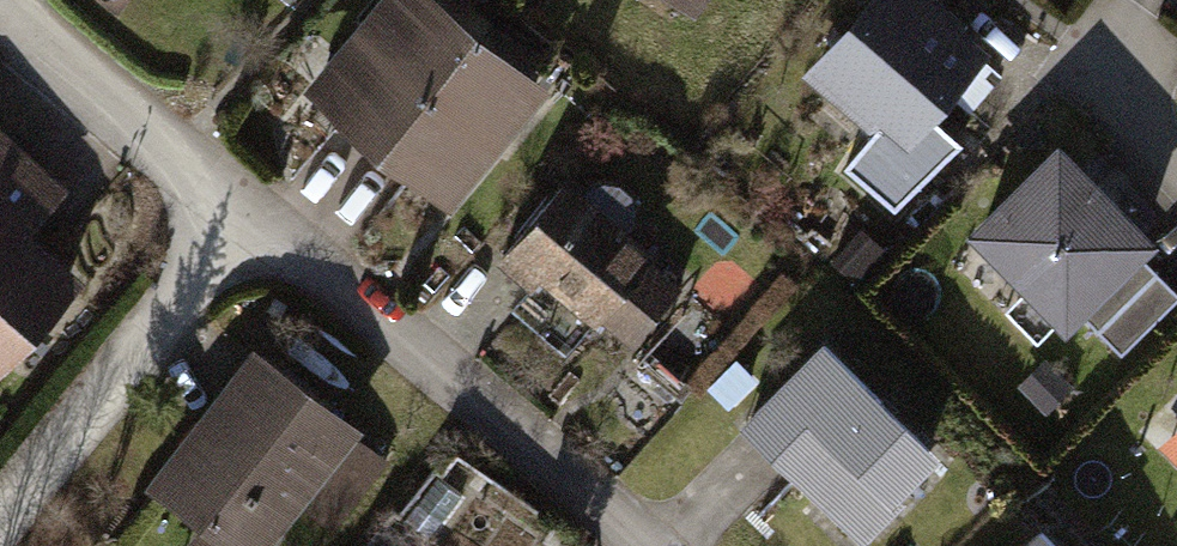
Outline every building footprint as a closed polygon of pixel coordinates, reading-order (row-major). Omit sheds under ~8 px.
[(485,18),(466,2),(441,29),(429,19),(438,5),(432,0),(390,0),(333,70),(354,89),(355,101),(343,117),(379,144),(485,18)] [(819,68),(905,140),(978,53),(914,0),(876,0),(819,68)] [(485,18),(379,144),(416,176),(428,161),(443,160),(464,178),(528,97),(524,78),(505,61),(494,72),(481,61),(503,34),(485,18)] [(18,156),(0,139),(0,176),(18,156)] [(982,231),(1031,280),(1025,287),(1061,323),(1075,308),(1122,355),(1176,300),(1176,291),(1134,248),(1143,239),(1059,155),(982,231)] [(0,176),(0,350),(3,353),(71,278),(15,228),(52,186),(18,156),(0,176)] [(578,200),(563,188),(505,256),(536,281),(545,269),(633,343),(680,288),(623,238),(634,225),(634,207),(631,196),(618,184),(602,183),(588,189),(578,200)] [(880,399),(824,344),(746,423),(853,528),(915,466),(926,477),(940,462),(878,401),(880,399)] [(258,356),(160,484),(210,522),(192,545),(266,545),(299,503),(332,528),(384,462),(350,436),(355,431),(258,356)] [(464,497),(439,478),(406,518),(431,538),(464,497)]
